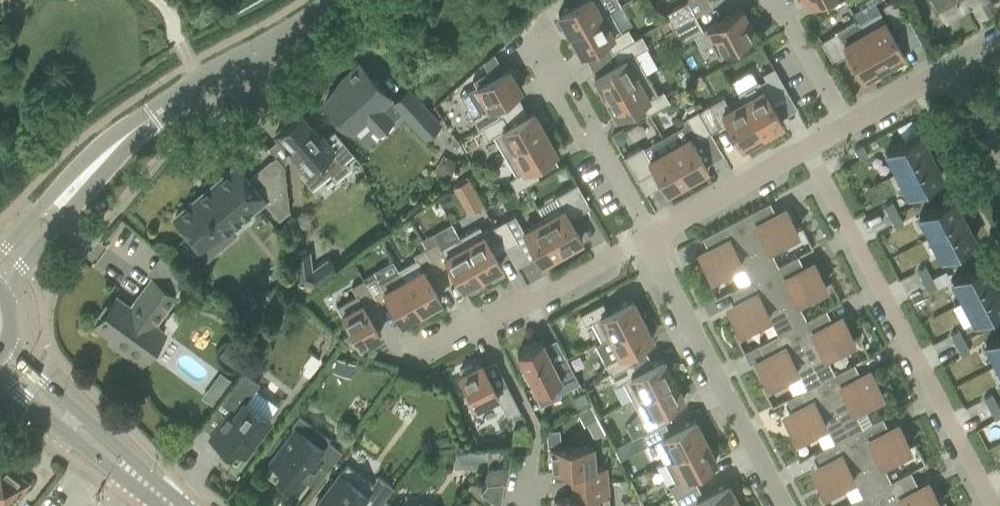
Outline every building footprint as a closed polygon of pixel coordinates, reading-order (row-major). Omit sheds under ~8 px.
[(602,0),(579,0),(558,12),(569,32),(608,11),(602,0)] [(694,14),(687,0),(665,12),(672,26),(694,14)] [(894,0),(891,0),(882,5),(894,26),(906,20),(894,0)] [(937,12),(943,9),(946,15),(947,15),(947,14),(972,0),(931,0),(937,12)] [(981,14),(992,8),(988,0),(973,0),(981,14)] [(755,34),(740,7),(739,7),(740,9),(702,29),(694,14),(672,26),(669,28),(670,28),(664,31),(672,46),(694,33),(700,47),(710,42),(716,53),(753,33),(754,34),(755,34)] [(904,53),(879,10),(855,24),(860,32),(880,67),(904,53)] [(632,37),(626,27),(619,31),(608,11),(569,32),(581,54),(605,40),(611,50),(632,37)] [(880,67),(860,32),(855,24),(854,21),(820,40),(833,61),(849,52),(862,77),(880,67)] [(643,73),(632,53),(647,45),(640,33),(632,37),(611,50),(617,61),(593,75),(605,95),(643,73)] [(440,123),(407,88),(394,100),(359,62),(343,77),(324,101),(351,131),(365,118),(378,132),(392,119),(388,115),(398,107),(425,136),(440,123)] [(494,104),(520,89),(515,80),(518,78),(511,67),(508,69),(507,67),(459,94),(477,126),(500,114),(494,104)] [(774,67),(762,73),(765,78),(775,94),(782,90),(786,88),(774,67)] [(643,73),(603,96),(615,116),(641,102),(647,113),(667,101),(660,90),(654,93),(643,73)] [(759,136),(783,122),(758,79),(737,91),(740,96),(742,99),(739,101),(759,136)] [(759,136),(739,101),(729,106),(723,96),(698,110),(697,109),(694,111),(707,133),(727,121),(741,146),(759,136)] [(539,123),(532,111),(508,124),(502,114),(500,115),(500,114),(477,126),(478,127),(480,126),(486,137),(492,134),(503,153),(544,131),(543,130),(539,122),(539,123)] [(707,133),(694,111),(686,116),(698,138),(707,133)] [(300,112),(275,133),(285,144),(284,145),(287,148),(306,170),(302,174),(313,187),(331,171),(336,178),(349,167),(344,160),(353,153),(334,130),(333,131),(334,132),(325,138),(321,133),(319,135),(300,112)] [(532,166),(556,152),(549,140),(545,133),(544,131),(503,153),(515,174),(509,177),(516,189),(538,176),(532,166)] [(931,154),(920,133),(886,151),(896,172),(931,154)] [(707,167),(689,135),(666,147),(686,183),(701,175),(699,172),(707,167)] [(860,159),(867,155),(862,144),(854,148),(860,159)] [(637,179),(654,169),(666,191),(674,186),(676,189),(686,183),(666,147),(648,157),(641,145),(623,155),(637,179)] [(272,153),(248,172),(265,193),(289,175),(272,153)] [(942,175),(931,154),(896,172),(907,193),(942,175)] [(265,199),(249,180),(236,165),(175,216),(209,257),(222,246),(217,239),(265,199)] [(472,188),(466,179),(453,185),(458,194),(472,188)] [(563,207),(543,218),(563,253),(575,246),(574,243),(582,238),(570,217),(590,206),(576,182),(555,194),(563,207)] [(290,210),(287,190),(268,206),(279,219),(290,210)] [(964,218),(953,197),(919,215),(930,236),(964,218)] [(797,230),(788,213),(778,218),(769,200),(735,218),(763,272),(778,264),(768,245),(797,230)] [(884,205),(890,216),(897,212),(892,201),(884,205)] [(903,223),(897,212),(890,216),(896,226),(903,223)] [(563,253),(543,218),(523,230),(540,262),(549,257),(550,260),(563,253)] [(749,279),(763,272),(735,218),(702,235),(711,253),(701,259),(710,276),(739,260),(749,279)] [(975,239),(964,218),(930,236),(940,257),(975,239)] [(505,219),(493,225),(506,247),(517,240),(505,219)] [(501,265),(495,253),(506,247),(493,225),(482,231),(478,224),(459,235),(482,276),(501,265)] [(436,240),(425,247),(438,269),(448,263),(462,287),(482,276),(459,235),(440,246),(436,240)] [(399,270),(398,270),(421,310),(440,299),(427,275),(438,269),(425,247),(413,253),(422,268),(404,278),(399,270)] [(336,270),(327,256),(312,267),(309,248),(293,250),(299,298),(336,270)] [(826,284),(817,267),(807,272),(797,254),(778,264),(763,272),(792,326),(806,318),(796,299),(826,284)] [(997,282),(986,261),(952,279),(963,300),(997,282)] [(930,276),(925,265),(918,269),(923,280),(930,276)] [(363,279),(375,301),(377,303),(388,297),(401,321),(421,310),(398,270),(379,281),(376,275),(365,281),(363,279)] [(763,272),(749,279),(730,289),(739,307),(729,313),(738,330),(768,315),(777,334),(792,326),(763,272)] [(936,287),(930,276),(923,280),(929,290),(936,287)] [(145,358),(157,342),(164,331),(155,324),(176,295),(152,278),(131,307),(116,296),(96,324),(114,337),(115,336),(144,357),(145,358)] [(365,307),(375,301),(363,279),(351,286),(356,294),(337,305),(360,345),(362,343),(364,346),(374,341),(372,338),(380,333),(365,307)] [(997,282),(963,300),(974,321),(999,307),(999,288),(997,282)] [(591,320),(601,339),(642,318),(631,298),(607,311),(602,301),(579,313),(585,323),(591,320)] [(854,338),(845,321),(835,326),(825,308),(806,318),(792,326),(820,380),(834,372),(824,353),(854,338)] [(628,351),(652,338),(642,318),(601,339),(595,343),(610,372),(633,361),(628,351)] [(806,387),(820,380),(792,326),(777,334),(758,343),(767,361),(758,366),(766,383),(796,368),(806,387)] [(951,333),(956,344),(964,340),(958,329),(951,333)] [(985,343),(996,363),(999,361),(999,335),(985,343)] [(579,382),(565,355),(553,361),(542,340),(517,353),(525,367),(521,369),(528,383),(531,381),(536,390),(552,382),(557,393),(579,382)] [(969,351),(964,340),(956,344),(962,354),(969,351)] [(337,358),(333,371),(351,376),(355,363),(337,358)] [(622,380),(632,399),(673,378),(662,358),(638,371),(633,361),(610,372),(616,383),(622,380)] [(254,359),(248,367),(254,371),(260,363),(254,359)] [(499,399),(507,415),(519,409),(506,383),(495,389),(481,361),(473,366),(471,363),(459,369),(461,372),(459,373),(468,391),(463,393),(472,412),(499,399)] [(882,392),(873,375),(863,380),(853,362),(834,372),(820,380),(847,433),(862,425),(852,406),(882,392)] [(220,371),(201,396),(214,406),(233,381),(220,371)] [(230,408),(209,435),(229,450),(226,454),(236,461),(242,452),(245,454),(270,419),(245,401),(259,383),(243,371),(221,401),(230,408)] [(683,398),(673,378),(632,399),(648,429),(664,421),(671,417),(665,407),(683,398)] [(820,380),(806,387),(786,397),(796,415),(786,420),(795,437),(824,421),(834,440),(847,433),(820,380)] [(584,390),(571,397),(576,407),(589,401),(584,390)] [(984,397),(990,407),(997,404),(991,393),(984,397)] [(997,404),(990,407),(995,418),(999,416),(999,410),(997,404)] [(317,461),(327,469),(341,449),(327,439),(328,436),(298,414),(291,424),(294,426),(270,460),(272,462),(266,471),(275,478),(278,475),(297,489),(317,461)] [(910,446),(901,429),(891,434),(881,415),(862,425),(847,433),(876,487),(890,480),(881,461),(910,446)] [(654,441),(664,459),(704,438),(694,418),(670,431),(664,421),(648,429),(642,432),(648,444),(654,441)] [(852,476),(862,495),(876,487),(847,433),(834,440),(814,451),(824,469),(814,474),(823,491),(852,476)] [(664,459),(675,481),(669,484),(675,496),(697,485),(691,473),(716,460),(704,438),(664,459)] [(572,483),(607,481),(606,466),(595,467),(593,444),(550,448),(552,472),(576,470),(577,482),(572,483)] [(26,481),(0,461),(0,505),(7,505),(26,481)] [(393,486),(378,474),(372,482),(346,463),(314,505),(378,505),(393,486)] [(487,482),(487,483),(504,481),(506,466),(490,467),(487,472),(487,482)] [(931,487),(921,492),(910,470),(890,480),(876,487),(886,505),(936,505),(940,504),(931,487)] [(500,505),(504,481),(487,483),(481,491),(500,505)] [(572,483),(572,484),(577,484),(578,496),(554,498),(555,505),(610,505),(607,481),(572,483)] [(675,496),(680,505),(685,505),(687,505),(688,505),(736,505),(739,504),(727,482),(703,495),(697,485),(675,496)] [(862,495),(842,505),(843,505),(886,505),(876,487),(862,495)]
